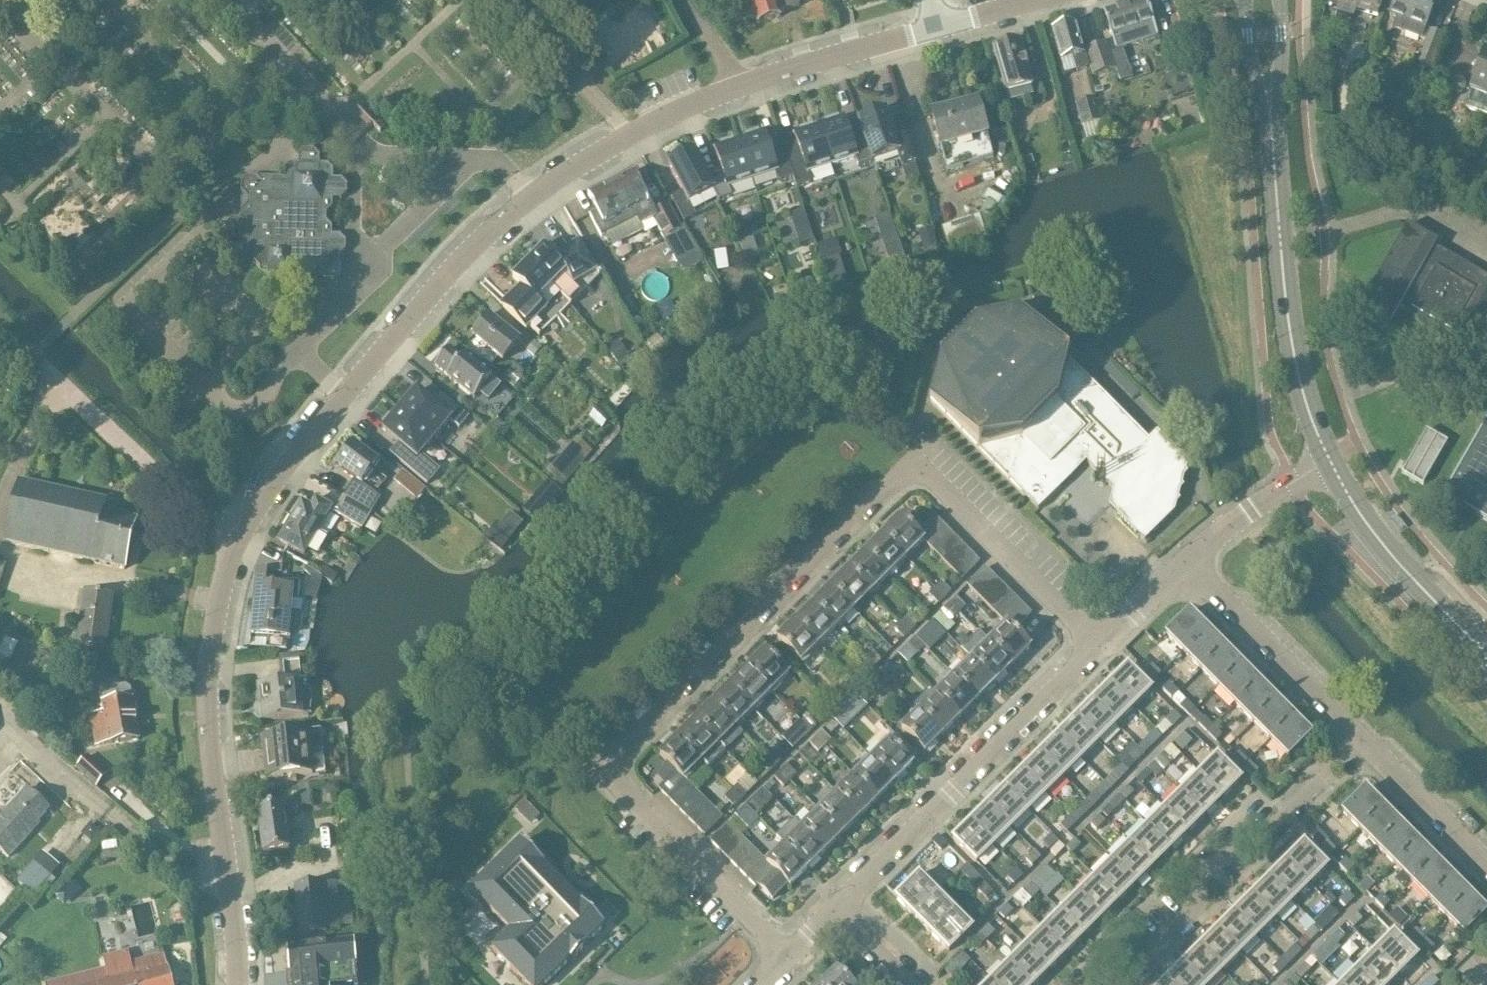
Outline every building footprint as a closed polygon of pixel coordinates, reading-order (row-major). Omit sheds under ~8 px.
[(797,0),(749,0),(757,24),(780,17),(779,13),(799,7),(797,0)] [(1145,0),(1141,0),(1103,13),(1115,48),(1157,34),(1145,0)] [(1358,0),(1332,0),(1330,6),(1339,9),(1337,14),(1353,18),(1355,10),(1358,0)] [(1382,0),(1358,0),(1355,10),(1378,16),(1382,0)] [(1391,13),(1400,16),(1395,29),(1427,41),(1418,64),(1432,70),(1445,36),(1426,29),(1437,0),(1396,0),(1391,13)] [(1087,68),(1074,24),(1052,31),(1061,61),(1073,58),(1077,71),(1087,68)] [(1036,97),(1028,69),(1025,59),(1024,59),(1019,40),(993,48),(1010,105),(1036,97)] [(1113,68),(1106,42),(1083,48),(1090,75),(1113,68)] [(1485,49),(1464,107),(1486,115),(1486,50),(1485,49)] [(1093,99),(1083,102),(1074,105),(1080,126),(1100,120),(1093,99)] [(977,101),(931,114),(947,170),(993,157),(977,101)] [(859,122),(863,135),(873,164),(874,164),(874,163),(897,155),(905,180),(919,175),(906,137),(894,141),(885,113),(882,114),(881,111),(869,114),(870,118),(859,122)] [(873,164),(863,135),(850,139),(843,119),(818,128),(832,167),(855,160),(858,169),(873,164)] [(832,167),(818,128),(794,136),(797,145),(783,149),(797,189),(811,184),(808,175),(832,167)] [(797,189),(783,149),(770,154),(764,134),(739,142),(752,182),(775,174),(778,183),(792,179),(796,190),(797,189)] [(752,182),(739,142),(714,150),(721,170),(705,175),(719,203),(732,199),(729,189),(752,182)] [(226,226),(226,234),(232,239),(240,240),(240,249),(246,255),(254,255),(254,263),(260,269),(268,270),(267,278),(273,283),(282,284),(288,278),(296,278),(301,284),(310,285),(317,278),(317,270),(325,271),(331,265),(332,257),(339,257),(346,251),(346,242),(340,236),(332,236),(332,228),(326,222),(327,213),(332,208),(332,199),(341,199),(347,195),(347,185),(341,180),(333,180),(333,171),(330,167),(327,165),(319,165),(319,157),(314,151),(305,151),(298,157),(298,165),(290,164),(284,170),(284,178),(276,178),(269,184),(262,184),(256,178),(248,178),(244,181),(241,184),(241,192),(247,198),(247,205),(240,211),(240,220),(232,220),(226,226)] [(719,203),(705,175),(693,152),(682,158),(681,155),(670,160),(671,163),(668,165),(682,191),(671,197),(684,222),(696,216),(690,203),(712,192),(718,203),(719,203)] [(681,227),(668,203),(654,210),(633,171),(588,195),(596,210),(589,214),(601,237),(636,218),(639,224),(653,218),(667,244),(688,233),(684,226),(681,227)] [(803,212),(789,217),(793,230),(807,226),(803,212)] [(1481,277),(1482,275),(1444,253),(1442,256),(1431,249),(1436,242),(1406,225),(1359,306),(1389,323),(1397,310),(1438,334),(1457,344),(1449,358),(1477,375),(1486,358),(1486,281),(1481,277)] [(894,231),(879,236),(883,248),(898,244),(894,231)] [(750,237),(737,241),(742,253),(753,249),(750,237)] [(936,240),(922,244),(925,255),(939,251),(936,240)] [(600,275),(580,241),(554,256),(544,246),(528,262),(552,286),(554,284),(572,303),(600,275)] [(829,243),(817,246),(824,270),(836,266),(829,243)] [(552,286),(528,262),(512,277),(522,287),(502,306),(525,330),(529,326),(538,336),(572,303),(554,284),(552,286)] [(1148,440),(1130,422),(1019,310),(975,322),(975,321),(939,356),(941,358),(929,400),(1037,510),(1075,472),(1085,462),(1095,472),(1105,472),(1104,482),(1106,484),(1107,483),(1112,488),(1109,506),(1144,542),(1173,512),(1187,463),(1156,432),(1148,440)] [(519,341),(489,315),(472,334),(502,361),(519,341)] [(534,342),(527,350),(534,357),(541,348),(534,342)] [(616,343),(607,350),(621,368),(630,360),(616,343)] [(449,349),(435,366),(447,376),(446,377),(474,401),(479,395),(488,402),(500,388),(491,380),(492,379),(464,356),(461,360),(449,349)] [(468,418),(446,400),(442,405),(436,400),(432,404),(416,391),(410,398),(408,396),(397,409),(434,440),(450,421),(459,429),(468,418)] [(421,455),(434,440),(397,409),(386,422),(388,424),(383,431),(398,444),(394,449),(397,451),(393,456),(427,485),(439,471),(421,455)] [(1441,495),(1486,522),(1486,415),(1441,495)] [(1401,473),(1423,485),(1447,442),(1426,430),(1401,473)] [(343,453),(336,462),(338,463),(337,465),(354,479),(343,498),(370,514),(379,499),(362,485),(381,462),(365,450),(362,454),(352,446),(345,455),(343,453)] [(400,468),(394,475),(418,496),(425,489),(400,468)] [(549,480),(537,493),(550,504),(561,491),(549,480)] [(124,570),(136,521),(104,511),(106,502),(19,483),(5,543),(124,570)] [(370,514),(343,498),(334,513),(361,529),(370,514)] [(318,532),(330,511),(331,509),(315,499),(310,508),(301,502),(292,517),(318,532)] [(925,543),(943,525),(933,516),(916,533),(924,541),(923,541),(925,543)] [(329,539),(318,532),(292,517),(279,540),(304,555),(307,550),(318,557),(329,539)] [(924,541),(916,533),(900,517),(882,534),(906,559),(923,541),(924,541)] [(499,525),(488,538),(501,549),(512,536),(499,525)] [(934,552),(952,534),(943,525),(925,543),(934,552)] [(906,559),(882,534),(864,552),(888,576),(906,559)] [(943,561),(961,544),(952,534),(934,552),(943,561)] [(952,570),(970,552),(961,544),(943,561),(952,570)] [(888,576),(864,552),(847,569),(871,593),(888,576)] [(961,579),(979,561),(970,552),(952,570),(961,579)] [(976,595),(994,577),(985,568),(967,585),(976,595)] [(324,569),(320,575),(333,584),(337,578),(324,569)] [(871,593),(847,569),(830,586),(854,610),(871,593)] [(256,592),(251,635),(253,635),(266,636),(265,648),(285,650),(291,599),(297,600),(299,581),(281,579),(281,574),(256,571),(254,591),(256,592)] [(986,604),(1004,587),(994,577),(976,595),(986,604)] [(950,590),(942,581),(935,588),(944,597),(950,590)] [(854,610),(830,586),(812,604),(836,628),(854,610)] [(995,613),(1013,596),(1004,587),(986,604),(995,613)] [(944,597),(935,588),(929,594),(938,603),(944,597)] [(105,651),(113,596),(84,592),(77,647),(105,651)] [(965,605),(957,596),(956,596),(950,603),(959,612),(965,605)] [(1004,623),(1022,605),(1013,596),(995,613),(1004,623)] [(959,612),(950,603),(944,609),(953,618),(959,612)] [(836,628),(812,604),(795,621),(819,645),(836,628)] [(1014,632),(1031,614),(1022,605),(1004,623),(1006,624),(1014,632)] [(1182,651),(1206,628),(1189,611),(1166,634),(1182,651)] [(915,626),(906,617),(900,622),(909,631),(915,626)] [(819,645),(795,621),(777,639),(801,663),(819,645)] [(909,631),(900,622),(894,629),(903,638),(909,631)] [(1030,648),(1014,632),(1006,624),(988,642),(1012,666),(1030,648)] [(1200,669),(1223,646),(1206,628),(1182,651),(1200,669)] [(930,641),(921,632),(915,637),(924,646),(930,641)] [(924,646),(915,637),(909,644),(918,653),(924,646)] [(1012,666),(988,642),(971,659),(995,682),(1012,666)] [(1218,687),(1241,664),(1223,646),(1200,669),(1218,687)] [(790,675),(766,651),(748,669),(771,693),(790,675)] [(880,661),(872,652),(866,658),(874,667),(880,661)] [(874,667),(866,658),(860,664),(868,673),(874,667)] [(995,682),(971,659),(954,676),(978,700),(995,682)] [(1154,662),(1145,670),(1153,679),(1162,670),(1154,662)] [(1235,704),(1258,681),(1241,664),(1218,687),(1235,704)] [(1152,689),(1129,665),(1111,683),(1134,707),(1152,689)] [(896,675),(886,666),(880,672),(890,681),(896,675)] [(1180,689),(1171,680),(1174,677),(1165,668),(1162,670),(1153,679),(1172,697),(1180,689)] [(771,693),(748,669),(731,686),(754,710),(771,693)] [(890,681),(880,672),(874,678),(883,688),(890,681)] [(978,700),(954,676),(936,693),(960,717),(978,700)] [(1253,722),(1276,698),(1258,681),(1235,704),(1253,722)] [(302,716),(299,683),(258,687),(261,720),(302,716)] [(1134,707),(1111,683),(1093,701),(1116,725),(1134,707)] [(112,684),(74,690),(77,705),(82,704),(82,699),(90,698),(91,703),(93,717),(91,717),(95,746),(108,744),(108,745),(139,740),(134,715),(137,712),(136,706),(133,704),(132,701),(130,690),(125,687),(113,689),(112,684)] [(754,710),(731,686),(713,703),(737,728),(754,710)] [(848,699),(845,696),(836,687),(830,693),(829,692),(824,696),(830,702),(834,698),(842,705),(848,699)] [(960,717),(936,693),(919,711),(943,734),(960,717)] [(1271,739),(1294,717),(1276,698),(1253,722),(1271,739)] [(860,711),(851,702),(848,699),(842,705),(854,717),(860,711)] [(1187,699),(1180,706),(1189,715),(1196,709),(1187,699)] [(1116,725),(1093,701),(1076,718),(1099,742),(1116,725)] [(737,728),(713,703),(696,721),(720,745),(737,728)] [(943,734),(919,711),(902,728),(925,752),(943,734)] [(1174,713),(1165,722),(1171,728),(1180,719),(1174,713)] [(816,726),(807,717),(800,723),(809,732),(816,726)] [(1288,757),(1311,734),(1294,717),(1271,739),(1288,757)] [(1099,742),(1076,718),(1059,735),(1082,759),(1099,742)] [(1212,727),(1204,718),(1198,724),(1206,732),(1212,727)] [(720,745),(696,721),(678,739),(702,762),(720,745)] [(809,732),(800,723),(795,729),(804,738),(809,732)] [(1220,735),(1212,727),(1206,732),(1215,741),(1220,735)] [(831,741),(821,731),(815,738),(824,747),(831,741)] [(1192,742),(1190,740),(1182,732),(1171,743),(1181,753),(1192,742)] [(1230,732),(1218,744),(1224,751),(1237,739),(1230,732)] [(310,754),(308,733),(263,738),(265,759),(310,754)] [(1154,748),(1163,739),(1156,733),(1147,742),(1154,748)] [(1082,759),(1059,735),(1041,753),(1064,777),(1082,759)] [(824,747),(815,738),(809,743),(819,753),(824,747)] [(702,762),(678,739),(661,756),(677,772),(684,780),(702,762)] [(913,765),(889,741),(871,759),(895,783),(913,765)] [(1136,765),(1145,756),(1139,750),(1130,759),(1136,765)] [(1249,761),(1238,751),(1231,758),(1241,768),(1247,762),(1249,761)] [(781,760),(773,752),(766,758),(775,767),(781,760)] [(1064,777),(1041,753),(1024,770),(1047,794),(1064,777)] [(312,775),(310,754),(265,759),(267,780),(312,775)] [(1170,764),(1160,754),(1152,761),(1163,771),(1170,764)] [(1241,779),(1218,756),(1200,774),(1223,798),(1241,779)] [(108,775),(88,757),(77,769),(96,787),(108,775)] [(775,767),(766,758),(760,764),(769,772),(775,767)] [(895,783),(871,759),(854,776),(878,800),(895,783)] [(1141,784),(1151,774),(1156,778),(1163,771),(1152,761),(1135,778),(1141,784)] [(1255,770),(1247,762),(1241,768),(1249,776),(1255,770)] [(796,775),(787,766),(781,772),(790,781),(796,775)] [(1112,790),(1130,772),(1123,766),(1106,783),(1112,790)] [(1047,794),(1024,770),(1006,787),(1030,811),(1047,794)] [(686,781),(684,780),(677,772),(659,790),(668,799),(686,781)] [(790,781),(781,772),(775,778),(784,787),(790,781)] [(1223,798),(1200,774),(1183,791),(1206,815),(1223,798)] [(878,800),(854,776),(837,793),(860,817),(878,800)] [(677,809),(695,791),(686,781),(668,799),(677,809)] [(337,782),(325,783),(326,793),(339,792),(337,782)] [(1094,807),(1112,790),(1106,783),(1088,801),(1094,807)] [(310,804),(308,784),(298,785),(301,805),(310,804)] [(747,795),(738,786),(732,792),(741,801),(747,795)] [(1133,793),(1127,786),(1117,796),(1124,802),(1133,793)] [(1030,811),(1006,787),(989,805),(1012,829),(1030,811)] [(1359,830),(1383,807),(1366,789),(1342,812),(1359,830)] [(49,810),(27,790),(0,818),(0,850),(9,858),(32,832),(30,830),(49,810)] [(686,818),(704,800),(695,791),(677,809),(686,818)] [(1206,815),(1183,791),(1165,809),(1188,832),(1206,815)] [(741,801),(732,792),(725,799),(734,807),(741,801)] [(860,817),(837,793),(819,811),(843,835),(860,817)] [(1107,819),(1124,802),(1117,796),(1100,812),(1107,819)] [(523,800),(515,808),(523,817),(532,808),(523,800)] [(695,827),(713,809),(704,800),(686,818),(695,827)] [(761,810),(752,801),(746,807),(755,816),(761,810)] [(1077,824),(1094,807),(1088,801),(1071,818),(1077,824)] [(1012,829),(989,805),(971,822),(995,845),(1012,829)] [(288,850),(282,806),(256,809),(263,854),(288,850)] [(746,807),(736,817),(749,829),(759,820),(755,816),(746,807)] [(1377,848),(1401,824),(1383,807),(1359,830),(1377,848)] [(705,837),(723,819),(713,809),(695,827),(705,837)] [(1188,832),(1165,809),(1148,826),(1171,849),(1188,832)] [(843,835),(819,811),(802,828),(826,852),(843,835)] [(1095,830),(1107,819),(1100,812),(1089,824),(1095,830)] [(1068,834),(1076,826),(1069,819),(1061,828),(1068,834)] [(1309,820),(1305,831),(1321,847),(1328,855),(1335,849),(1327,840),(1328,839),(1309,820)] [(995,845),(971,822),(954,840),(977,863),(995,845)] [(720,851),(737,833),(728,824),(711,842),(720,851)] [(1394,865),(1418,841),(1401,824),(1377,848),(1394,865)] [(1171,849),(1148,826),(1130,843),(1154,866),(1171,849)] [(826,852),(802,828),(784,846),(808,869),(826,852)] [(729,860),(747,843),(737,833),(720,851),(729,860)] [(938,836),(932,841),(940,850),(946,844),(938,836)] [(1050,851),(1059,843),(1052,837),(1044,845),(1050,851)] [(1071,854),(1080,845),(1074,839),(1065,847),(1071,854)] [(1412,882),(1435,859),(1418,841),(1394,865),(1412,882)] [(471,892),(511,933),(492,951),(525,984),(544,984),(569,960),(571,962),(587,946),(586,944),(604,927),(582,904),(580,906),(542,866),(543,865),(521,842),(471,892)] [(738,869),(756,852),(747,843),(729,860),(738,869)] [(1060,843),(1050,852),(1056,857),(1065,848),(1060,843)] [(1154,866),(1130,843),(1113,860),(1136,884),(1154,866)] [(1327,867),(1304,844),(1287,861),(1309,885),(1327,867)] [(808,869),(784,846),(767,863),(774,870),(790,887),(808,869)] [(747,878),(765,861),(756,852),(738,869),(747,878)] [(1034,867),(1042,860),(1035,853),(1028,861),(1034,867)] [(1346,859),(1338,866),(1348,876),(1356,869),(1346,859)] [(1429,900),(1453,877),(1435,859),(1412,882),(1429,900)] [(1136,884),(1113,860),(1095,878),(1118,902),(1136,884)] [(774,870),(767,863),(765,861),(747,878),(757,888),(774,870)] [(1309,885),(1287,861),(1269,879),(1292,902),(1309,885)] [(37,863),(19,883),(33,895),(50,875),(37,863)] [(966,864),(960,871),(973,885),(980,878),(966,864)] [(1039,891),(1056,873),(1048,865),(1030,882),(1039,891)] [(1015,887),(1024,877),(1018,871),(1008,880),(1015,887)] [(914,916),(938,893),(920,875),(896,899),(914,916)] [(1366,894),(1374,885),(1366,877),(1358,886),(1366,894)] [(1446,917),(1470,894),(1453,877),(1429,900),(1446,917)] [(1118,902),(1095,878),(1078,895),(1101,919),(1118,902)] [(1292,902),(1269,879),(1251,896),(1274,920),(1292,902)] [(1021,908),(1039,891),(1030,882),(1012,900),(1021,908)] [(350,924),(347,888),(335,889),(335,883),(294,887),(298,936),(325,934),(324,927),(350,924)] [(985,899),(991,893),(982,884),(976,890),(985,899)] [(1392,903),(1374,885),(1366,894),(1383,911),(1392,903)] [(1348,892),(1339,901),(1345,907),(1354,898),(1348,892)] [(932,934),(955,910),(938,893),(914,916),(932,934)] [(1486,913),(1486,911),(1470,894),(1446,917),(1464,936),(1486,913)] [(1101,919),(1078,895),(1060,912),(1084,936),(1101,919)] [(1274,920),(1251,896),(1234,913),(1257,937),(1274,920)] [(1006,904),(998,913),(1004,919),(1012,910),(1006,904)] [(1322,933),(1339,916),(1331,907),(1314,924),(1322,933)] [(1397,908),(1388,916),(1398,926),(1406,918),(1397,908)] [(949,952),(973,928),(955,910),(932,934),(949,952)] [(1084,936),(1060,912),(1043,930),(1067,953),(1084,936)] [(1257,937),(1234,913),(1217,931),(1240,954),(1257,937)] [(1354,927),(1362,919),(1355,913),(1348,921),(1354,927)] [(1426,937),(1409,920),(1400,928),(1418,946),(1424,939),(1426,937)] [(995,934),(987,925),(979,933),(987,941),(995,934)] [(1304,950),(1320,935),(1313,928),(1297,943),(1304,950)] [(1067,953),(1043,930),(1026,947),(1049,970),(1067,953)] [(1240,954),(1217,931),(1199,948),(1222,971),(1240,954)] [(977,951),(986,943),(978,934),(969,943),(977,951)] [(1417,957),(1394,934),(1376,951),(1399,975),(1417,957)] [(1424,939),(1418,946),(1426,954),(1433,948),(1424,939)] [(1327,955),(1335,948),(1327,941),(1320,948),(1327,955)] [(353,942),(287,948),(289,973),(291,972),(292,984),(357,984),(353,942)] [(1287,967),(1304,950),(1297,943),(1280,960),(1287,967)] [(1026,947),(1008,964),(1029,984),(1034,984),(1049,970),(1026,947)] [(1199,948),(1182,965),(1201,984),(1209,984),(1222,971),(1199,948)] [(951,977),(969,959),(961,951),(943,969),(951,977)] [(1376,951),(1359,968),(1375,984),(1389,984),(1399,975),(1376,951)] [(167,969),(166,969),(163,956),(131,964),(128,952),(104,958),(106,970),(47,984),(171,984),(167,969)] [(1300,980),(1316,964),(1310,958),(1294,974),(1300,980)] [(1279,976),(1287,967),(1280,960),(1272,969),(1279,976)] [(1008,964),(991,982),(994,984),(1029,984),(1008,964)] [(1182,965),(1164,983),(1166,984),(1201,984),(1182,965)] [(1359,968),(1342,984),(1375,984),(1359,968)] [(837,970),(822,984),(851,984),(837,970)]
